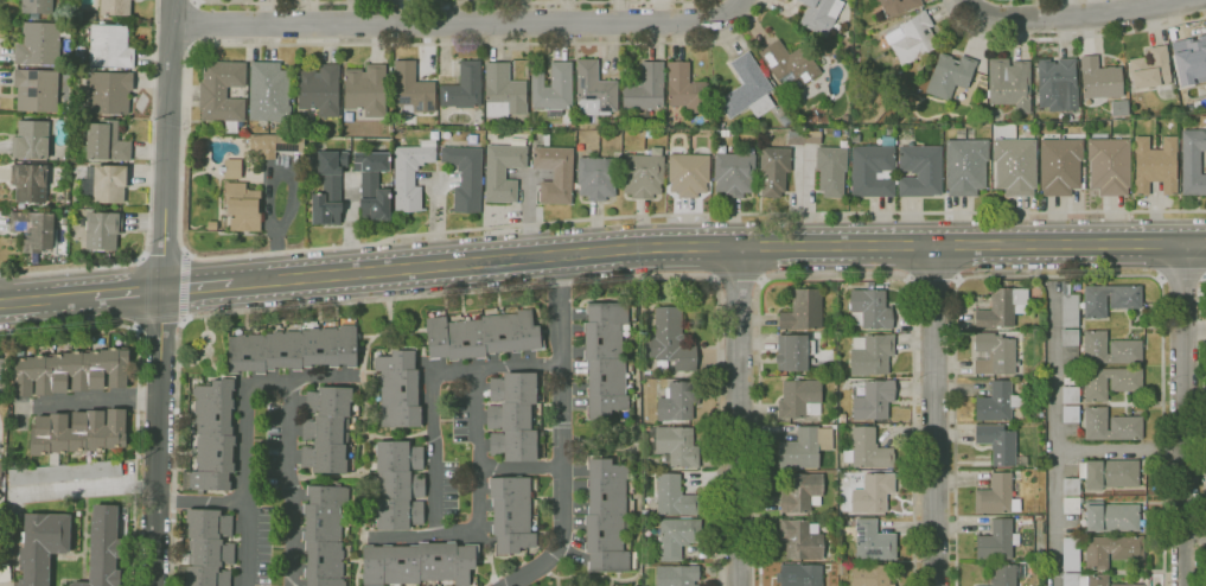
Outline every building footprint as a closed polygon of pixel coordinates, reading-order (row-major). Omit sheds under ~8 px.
[(21,12),(22,0),(53,0),(52,13),(21,12)] [(100,14),(100,0),(130,0),(129,15),(100,14)] [(808,6),(797,0),(840,0),(844,2),(825,38),(798,24),(808,6)] [(886,18),(879,0),(920,0),(923,6),(907,12),(907,11),(886,18)] [(902,66),(889,44),(891,44),(885,33),(924,11),(932,25),(929,27),(939,46),(902,66)] [(96,21),(77,20),(77,12),(96,13),(96,21)] [(58,64),(14,63),(14,44),(17,44),(17,37),(23,37),(24,23),(59,24),(59,26),(71,27),(71,34),(59,34),(58,64)] [(134,68),(89,66),(90,25),(128,26),(127,47),(134,49),(134,68)] [(781,88),(758,53),(778,39),(789,55),(803,45),(822,72),(803,85),(798,77),(781,88)] [(1194,47),(1205,45),(1205,76),(1181,82),(1175,62),(1174,62),(1170,45),(1187,40),(1191,56),(1195,55),(1194,47)] [(1134,90),(1129,59),(1146,57),(1147,63),(1151,62),(1149,47),(1166,45),(1172,84),(1134,90)] [(729,119),(717,101),(744,84),(730,63),(747,51),(773,89),(766,94),(774,106),(757,117),(748,106),(729,119)] [(949,101),(925,93),(931,74),(933,74),(939,57),(938,57),(939,52),(952,57),(951,58),(958,60),(961,56),(977,62),(976,66),(975,66),(966,89),(955,85),(949,101)] [(1084,98),(1083,71),(1080,71),(1079,57),(1098,56),(1098,69),(1106,69),(1106,66),(1114,66),(1115,68),(1121,68),(1123,96),(1084,98)] [(1029,114),(1015,114),(1015,104),(989,104),(989,97),(987,97),(987,90),(989,90),(989,58),(1008,58),(1008,66),(1012,66),(1012,62),(1029,62),(1029,114)] [(1039,108),(1038,88),(1039,88),(1038,71),(1036,71),(1035,59),(1049,59),(1049,62),(1054,62),(1054,64),(1058,64),(1058,59),(1076,58),(1076,62),(1074,62),(1076,88),(1077,88),(1078,109),(1063,110),(1063,112),(1048,112),(1048,107),(1039,108)] [(610,115),(579,115),(579,101),(576,101),(576,59),(598,59),(598,81),(618,81),(618,112),(610,112),(610,115)] [(435,113),(413,113),(413,104),(395,104),(394,60),(415,60),(415,82),(435,82),(435,113)] [(477,108),(455,108),(455,107),(440,107),(440,85),(460,85),(460,60),(480,60),(480,65),(483,65),(483,69),(480,69),(481,106),(477,106),(477,108)] [(237,133),(224,133),(225,121),(202,120),(202,109),(199,109),(199,82),(203,82),(204,62),(245,63),(245,87),(226,87),(226,98),(244,100),(244,121),(237,121),(237,133)] [(289,122),(249,120),(251,62),(281,63),(280,70),(289,70),(288,106),(292,107),(291,112),(289,112),(289,122)] [(486,117),(486,102),(485,102),(485,87),(485,63),(510,62),(510,81),(527,81),(527,114),(508,114),(508,117),(486,117)] [(562,117),(547,117),(547,108),(531,108),(531,71),(543,71),(543,87),(550,87),(550,62),(572,62),(572,108),(567,108),(567,109),(562,109),(562,117)] [(663,109),(637,109),(637,108),(623,108),(623,87),(638,85),(638,83),(642,83),(642,62),(663,62),(663,109)] [(709,113),(685,113),(685,106),(669,107),(668,63),(676,63),(676,62),(683,62),(689,62),(689,83),(694,83),(694,82),(706,82),(706,83),(708,83),(709,113)] [(339,117),(318,117),(318,109),(298,109),(298,70),(317,70),(317,64),(339,65),(339,117)] [(385,117),(364,117),(364,109),(345,109),(345,69),(362,69),(362,72),(366,72),(366,64),(385,64),(385,117)] [(57,112),(17,110),(18,88),(13,88),(14,70),(58,71),(57,112)] [(128,114),(88,113),(89,72),(133,74),(133,90),(129,90),(128,114)] [(867,107),(861,102),(869,89),(876,94),(867,107)] [(1112,116),(1111,101),(1128,100),(1129,115),(1112,116)] [(785,127),(779,119),(789,112),(795,121),(785,127)] [(47,159),(11,158),(12,136),(17,138),(18,120),(49,122),(47,159)] [(130,160),(82,159),(82,146),(87,146),(88,123),(100,123),(100,120),(119,120),(117,135),(132,135),(130,160)] [(651,138),(644,136),(645,128),(652,129),(651,138)] [(804,144),(804,145),(787,145),(787,130),(805,132),(804,144)] [(1181,130),(1205,130),(1205,151),(1200,151),(1200,174),(1205,174),(1205,195),(1181,195),(1181,130)] [(805,132),(821,132),(821,144),(804,144),(805,132)] [(250,135),(274,135),(274,152),(274,159),(250,159),(250,135)] [(304,152),(274,152),(274,135),(305,136),(304,152)] [(1178,195),(1162,196),(1162,181),(1149,183),(1149,195),(1135,195),(1134,136),(1148,136),(1149,149),(1162,149),(1162,136),(1176,136),(1178,195)] [(1004,197),(1004,189),(996,189),(996,161),(993,161),(993,140),(1035,139),(1036,189),(1033,189),(1034,196),(1004,197)] [(1071,197),(1042,197),(1042,189),(1040,189),(1040,140),(1083,139),(1083,161),(1079,161),(1079,187),(1071,189),(1071,197)] [(1128,196),(1099,196),(1098,187),(1090,189),(1090,161),(1087,161),(1086,140),(1130,139),(1130,187),(1128,187),(1128,196)] [(976,197),(947,197),(947,189),(945,189),(945,140),(989,140),(989,161),(985,161),(985,189),(976,189),(976,197)] [(860,197),(860,195),(851,195),(851,161),(849,161),(849,148),(851,148),(851,147),(855,147),(855,144),(881,144),(881,146),(894,146),(894,197),(860,197)] [(527,147),(525,168),(505,167),(505,180),(518,180),(517,203),(485,202),(486,145),(527,147)] [(933,197),(898,197),(898,178),(900,178),(900,171),(899,171),(899,146),(942,146),(942,195),(933,195),(933,197)] [(421,211),(395,211),(395,147),(435,147),(435,163),(423,163),(423,165),(417,165),(417,171),(414,171),(414,186),(421,186),(421,211)] [(480,212),(449,211),(451,210),(453,210),(454,187),(460,187),(461,172),(458,172),(458,164),(440,163),(441,147),(481,148),(480,212)] [(572,204),(535,203),(536,191),(540,191),(540,181),(553,181),(553,168),(532,168),(532,147),(573,148),(572,204)] [(780,198),(761,198),(761,171),(760,171),(760,147),(791,148),(790,172),(785,172),(785,192),(780,192),(780,198)] [(843,198),(823,197),(823,191),(819,191),(819,170),(816,170),(816,147),(847,148),(847,171),(844,171),(843,198)] [(653,199),(632,198),(632,193),(624,193),(624,187),(623,187),(623,154),(644,155),(644,149),(649,149),(647,155),(664,155),(663,184),(661,184),(661,189),(662,189),(662,195),(653,195),(653,199)] [(340,225),(331,225),(331,224),(312,224),(312,195),(323,195),(323,174),(318,174),(318,152),(347,152),(347,167),(342,167),(342,174),(340,174),(340,203),(342,203),(342,212),(340,212),(340,225)] [(390,221),(379,221),(379,219),(370,219),(370,208),(359,208),(359,198),(362,198),(362,171),(353,171),(353,153),(390,153),(390,171),(378,171),(378,190),(390,190),(390,221)] [(755,154),(754,183),(752,183),(752,186),(753,186),(752,192),(744,192),(744,198),(723,197),(723,192),(715,191),(715,185),(716,185),(716,181),(714,181),(714,153),(755,154)] [(697,198),(678,198),(678,192),(669,192),(669,186),(670,186),(671,181),(668,181),(669,154),(709,155),(709,183),(706,183),(706,187),(707,187),(707,193),(697,193),(697,198)] [(605,202),(587,202),(587,196),(578,196),(579,190),(580,190),(580,185),(576,185),(578,158),(619,159),(618,186),(614,186),(614,191),(615,191),(615,197),(605,197),(605,202)] [(224,160),(242,160),(242,178),(225,179),(224,160)] [(40,205),(37,205),(37,203),(15,202),(17,185),(11,185),(12,164),(47,166),(46,203),(40,203),(40,205)] [(123,203),(94,203),(94,195),(82,195),(82,180),(88,180),(88,166),(130,167),(130,186),(125,186),(123,203)] [(261,231),(230,230),(230,219),(223,219),(223,202),(224,202),(225,183),(245,183),(245,190),(248,190),(261,190),(261,231)] [(40,253),(23,253),(23,233),(8,231),(9,212),(53,214),(52,249),(40,248),(40,253)] [(116,250),(85,249),(85,233),(87,233),(87,227),(81,227),(81,217),(87,218),(87,212),(122,214),(122,234),(116,234),(116,250)] [(893,329),(882,329),(862,329),(862,325),(851,325),(851,313),(850,313),(850,310),(848,310),(848,304),(850,304),(850,291),(867,291),(867,282),(874,282),(874,291),(886,291),(886,307),(889,307),(889,305),(893,305),(893,329)] [(1084,319),(1084,286),(1142,286),(1142,308),(1109,308),(1109,295),(1105,295),(1105,319),(1084,319)] [(779,329),(779,313),(792,312),(791,289),(822,289),(822,329),(779,329)] [(995,329),(975,329),(975,311),(991,311),(991,289),(1028,289),(1028,304),(1025,304),(1025,314),(1015,314),(1015,325),(1000,325),(1000,327),(995,327),(995,329)] [(1078,326),(1061,327),(1061,294),(1078,294),(1078,326)] [(612,419),(587,419),(587,406),(588,406),(587,396),(587,388),(587,369),(587,359),(583,359),(583,351),(583,331),(583,323),(587,323),(587,313),(586,313),(586,302),(627,302),(627,323),(623,323),(623,358),(625,358),(625,395),(628,395),(628,410),(612,410),(612,419)] [(674,371),(674,359),(655,361),(655,357),(645,357),(645,338),(655,338),(655,307),(681,307),(681,335),(683,335),(683,340),(681,340),(681,345),(696,345),(696,371),(674,371)] [(477,358),(476,357),(458,359),(458,361),(448,361),(448,357),(439,357),(440,359),(429,359),(427,332),(426,332),(425,327),(427,326),(426,318),(446,316),(447,323),(481,319),(480,317),(517,313),(517,310),(531,308),(532,326),(540,326),(540,336),(543,336),(544,350),(531,351),(530,349),(521,350),(522,352),(512,352),(512,351),(493,352),(494,355),(485,355),(485,358),(477,358)] [(255,374),(255,370),(237,370),(237,374),(229,374),(229,337),(236,337),(236,335),(244,335),(244,337),(248,337),(248,335),(263,335),(263,336),(266,336),(264,333),(274,333),(274,331),(282,331),(282,333),(285,333),(285,331),(300,331),(300,333),(301,333),(301,331),(310,331),(310,329),(318,327),(318,330),(321,330),(321,327),(337,327),(337,330),(338,330),(338,325),(356,325),(357,368),(347,368),(347,363),(338,363),(338,367),(328,368),(328,364),(311,364),(311,368),(301,368),(301,370),(292,370),(292,368),(274,368),(274,370),(264,371),(264,374),(255,374)] [(1078,345),(1061,345),(1061,330),(1078,330),(1078,345)] [(1084,363),(1084,330),(1108,330),(1108,353),(1110,353),(1110,340),(1142,340),(1142,363),(1084,363)] [(1001,376),(1001,374),(993,375),(993,374),(975,374),(974,359),(976,359),(976,349),(974,349),(974,342),(975,342),(975,333),(994,333),(994,336),(1002,336),(1002,339),(1014,339),(1014,374),(1004,374),(1004,376),(1001,376)] [(808,370),(784,371),(784,370),(778,371),(778,364),(777,364),(777,355),(778,355),(778,336),(806,335),(806,340),(815,340),(815,355),(808,355),(808,370)] [(851,375),(850,349),(853,349),(853,337),(864,337),(864,335),(894,335),(894,356),(888,356),(888,374),(868,374),(868,375),(851,375)] [(30,397),(18,397),(18,396),(13,396),(14,358),(24,358),(24,351),(34,351),(34,355),(45,355),(45,357),(53,357),(53,355),(60,355),(60,353),(72,353),(72,351),(81,351),(81,352),(90,353),(90,350),(96,350),(96,352),(98,352),(98,350),(109,350),(109,348),(120,348),(120,349),(129,350),(128,363),(127,363),(126,388),(108,387),(109,372),(104,372),(103,390),(89,389),(89,391),(71,390),(72,376),(68,376),(68,394),(53,393),(53,395),(34,395),(36,381),(33,380),(32,397),(30,397)] [(421,426),(381,426),(381,371),(372,371),(372,357),(391,357),(391,351),(401,351),(401,348),(416,348),(416,362),(414,362),(414,369),(419,369),(419,370),(419,381),(419,406),(421,406),(421,426)] [(1063,402),(1063,386),(1066,386),(1066,380),(1074,380),(1074,387),(1085,387),(1084,370),(1142,369),(1142,391),(1110,393),(1110,378),(1108,378),(1108,401),(1085,401),(1085,399),(1079,399),(1079,402),(1063,402)] [(536,460),(504,461),(504,457),(490,457),(490,433),(504,433),(504,432),(500,432),(500,428),(486,428),(486,406),(500,406),(500,403),(504,402),(504,401),(490,401),(490,378),(503,377),(503,372),(536,372),(536,405),(532,405),(534,431),(536,431),(536,432),(543,432),(543,442),(536,442),(536,460)] [(203,495),(198,495),(198,490),(191,490),(191,489),(181,489),(183,472),(192,473),(192,471),(198,471),(198,464),(196,464),(196,454),(198,454),(199,452),(196,452),(197,437),(199,437),(199,435),(196,435),(196,426),(193,426),(193,418),(196,418),(197,415),(193,415),(194,400),(197,400),(197,399),(194,399),(194,395),(191,395),(192,389),(194,389),(194,386),(212,387),(212,381),(221,381),(221,378),(222,378),(222,376),(235,376),(234,389),(231,389),(231,400),(235,400),(234,408),(231,408),(231,426),(232,426),(232,435),(236,435),(235,445),(232,445),(232,463),(235,463),(234,471),(229,471),(229,480),(231,480),(231,491),(203,490),(203,495)] [(1012,421),(975,420),(975,395),(978,395),(977,397),(991,397),(991,380),(993,380),(993,377),(1006,377),(1006,381),(1012,381),(1012,395),(1023,395),(1023,407),(1012,407),(1012,421)] [(854,420),(853,399),(851,399),(850,395),(850,394),(851,393),(851,390),(851,388),(850,386),(850,384),(851,382),(853,382),(854,382),(856,382),(859,382),(860,382),(861,382),(862,381),(863,382),(883,381),(894,380),(895,390),(895,402),(888,402),(888,419),(867,419),(867,420),(854,420)] [(657,423),(657,399),(670,399),(670,382),(689,382),(689,381),(698,382),(698,406),(696,406),(696,403),(693,403),(693,422),(671,422),(671,423),(657,423)] [(806,418),(777,418),(777,400),(783,400),(783,381),(805,381),(822,381),(822,403),(819,403),(819,414),(806,415),(806,418)] [(346,474),(312,473),(313,467),(300,467),(301,446),(313,446),(313,440),(301,440),(301,418),(314,419),(314,416),(318,416),(318,413),(304,412),(305,391),(318,393),(319,387),(352,388),(352,400),(349,400),(347,429),(345,429),(345,432),(347,432),(346,442),(345,442),(345,459),(346,459),(346,474)] [(1078,422),(1063,422),(1063,406),(1079,406),(1078,422)] [(1143,440),(1084,440),(1084,407),(1106,407),(1106,431),(1110,431),(1110,416),(1143,416),(1143,440)] [(58,464),(49,464),(49,454),(42,454),(42,456),(30,456),(31,429),(36,429),(36,416),(51,416),(51,414),(68,414),(66,428),(71,428),(71,412),(87,412),(87,410),(104,410),(103,425),(107,425),(107,408),(125,409),(125,433),(126,433),(125,447),(115,447),(115,448),(104,448),(104,450),(94,450),(94,448),(85,448),(85,452),(68,452),(68,453),(58,453),(58,464)] [(1028,466),(993,466),(993,450),(991,450),(991,444),(975,444),(975,426),(1002,426),(1002,431),(1015,431),(1016,456),(1028,456),(1028,466)] [(656,428),(656,427),(674,427),(674,428),(694,428),(694,446),(698,446),(698,467),(669,467),(669,464),(663,464),(663,454),(669,454),(669,453),(656,453),(656,451),(649,451),(649,441),(656,441),(656,437),(649,437),(649,428),(656,428)] [(819,467),(778,467),(778,441),(797,441),(797,427),(817,427),(817,428),(832,428),(832,451),(819,451),(819,467)] [(893,467),(853,467),(853,463),(843,463),(843,451),(851,450),(851,427),(875,427),(875,444),(878,444),(878,448),(893,448),(893,453),(894,453),(894,463),(893,463),(893,467)] [(409,529),(377,529),(376,497),(378,497),(378,473),(376,473),(376,457),(376,444),(376,441),(408,441),(408,446),(422,446),(423,470),(409,470),(409,471),(410,471),(410,474),(425,474),(425,497),(410,497),(410,501),(409,501),(409,502),(423,502),(423,524),(409,524),(409,529)] [(628,572),(587,572),(587,561),(589,561),(589,552),(585,552),(585,543),(587,543),(587,526),(585,526),(585,516),(587,516),(587,507),(589,507),(589,488),(587,488),(587,479),(589,479),(589,469),(587,469),(587,456),(598,456),(598,459),(612,459),(612,465),(630,465),(630,479),(626,479),(626,516),(623,516),(623,517),(628,517),(628,531),(624,531),(624,540),(627,540),(627,544),(624,544),(624,552),(630,552),(628,572)] [(9,485),(8,470),(120,460),(121,474),(9,485)] [(1079,461),(1140,461),(1140,488),(1104,488),(1104,490),(1086,490),(1085,478),(1079,478),(1079,461)] [(791,512),(780,512),(780,490),(783,490),(783,492),(787,492),(787,473),(823,473),(823,496),(819,496),(819,505),(811,505),(811,512),(791,512)] [(883,516),(869,516),(869,512),(853,512),(853,490),(863,490),(863,473),(894,473),(894,493),(887,493),(887,511),(883,511),(883,516)] [(975,514),(975,491),(991,490),(991,473),(1012,473),(1012,512),(975,514)] [(494,555),(494,543),(497,543),(496,535),(493,535),(493,534),(492,534),(492,526),(493,526),(493,507),(491,507),(491,497),(490,497),(490,488),(489,488),(489,478),(516,478),(516,474),(521,474),(521,478),(530,477),(530,533),(537,533),(537,549),(519,549),(519,555),(494,555)] [(698,514),(657,514),(657,474),(679,474),(679,491),(682,491),(682,495),(700,495),(698,514)] [(1079,495),(1063,495),(1063,479),(1079,479),(1079,495)] [(345,581),(345,585),(306,585),(307,578),(304,578),(305,568),(307,568),(308,549),(305,549),(305,541),(301,541),(302,531),(306,531),(306,512),(302,512),(302,504),(310,504),(310,495),(307,495),(307,486),(334,486),(334,483),(340,483),(340,486),(346,486),(346,489),(347,489),(347,505),(339,505),(339,514),(342,514),(342,522),(339,522),(339,526),(342,526),(342,540),(339,540),(339,542),(342,542),(342,550),(343,550),(343,559),(340,559),(340,561),(343,562),(343,577),(340,577),(340,579),(343,579),(343,581),(345,581)] [(1079,514),(1063,514),(1063,497),(1079,497),(1079,514)] [(1140,530),(1086,531),(1086,509),(1085,509),(1085,502),(1103,502),(1103,504),(1140,504),(1140,530)] [(120,569),(120,585),(69,585),(69,584),(72,584),(72,582),(89,582),(91,517),(92,517),(92,504),(119,505),(116,540),(121,540),(121,558),(116,558),(116,569),(120,569)] [(230,571),(230,585),(184,585),(184,581),(186,581),(186,579),(178,579),(178,566),(187,567),(187,565),(180,565),(181,553),(191,554),(191,550),(187,550),(189,522),(186,522),(186,509),(221,510),(219,516),(232,516),(231,537),(219,536),(219,539),(222,539),(222,542),(235,543),(234,565),(222,563),(222,567),(218,567),(218,571),(230,571)] [(50,553),(49,585),(18,585),(18,579),(23,579),(23,566),(19,565),(19,548),(24,548),(24,542),(20,542),(21,531),(24,531),(25,514),(70,515),(69,552),(66,552),(66,554),(50,553)] [(1021,524),(1021,516),(1032,515),(1033,523),(1021,524)] [(866,562),(861,562),(861,560),(855,560),(855,518),(876,518),(876,534),(895,534),(896,560),(866,560),(866,562)] [(1012,559),(976,559),(976,533),(978,533),(978,536),(991,536),(991,518),(1012,518),(1012,534),(1020,534),(1020,546),(1012,546),(1012,559)] [(681,561),(661,561),(661,552),(657,552),(657,536),(659,536),(659,520),(701,520),(701,543),(689,543),(689,546),(681,546),(681,561)] [(806,560),(806,559),(785,559),(785,541),(779,541),(779,520),(789,520),(789,521),(809,520),(809,524),(817,523),(818,534),(823,534),(823,559),(806,560)] [(1109,569),(1086,569),(1086,563),(1083,563),(1083,548),(1085,548),(1085,536),(1143,536),(1143,559),(1147,559),(1147,568),(1137,568),(1137,560),(1111,560),(1111,553),(1109,553),(1109,569)] [(1079,571),(1063,571),(1063,537),(1079,537),(1079,571)] [(470,569),(470,585),(455,585),(455,580),(421,580),(421,584),(384,585),(363,585),(363,546),(374,546),(374,547),(383,547),(383,546),(391,546),(391,547),(410,547),(410,546),(420,544),(420,542),(428,542),(428,543),(447,543),(447,542),(457,542),(457,546),(465,546),(465,544),(478,544),(478,559),(477,559),(477,569),(470,569)] [(846,574),(837,574),(838,563),(846,563),(846,574)] [(9,580),(0,582),(0,565),(8,565),(9,580)] [(894,585),(851,585),(851,565),(868,565),(868,566),(889,566),(889,585),(894,585)] [(1015,565),(1016,585),(993,585),(991,585),(991,579),(993,579),(993,565),(1015,565)] [(698,585),(656,585),(656,566),(672,566),(672,567),(689,567),(689,566),(698,566),(698,581),(694,581),(694,585),(698,585)] [(822,566),(822,585),(781,585),(780,566),(822,566)] [(1108,574),(1108,585),(1063,585),(1063,573),(1080,573),(1080,577),(1085,577),(1085,574),(1108,574)]
